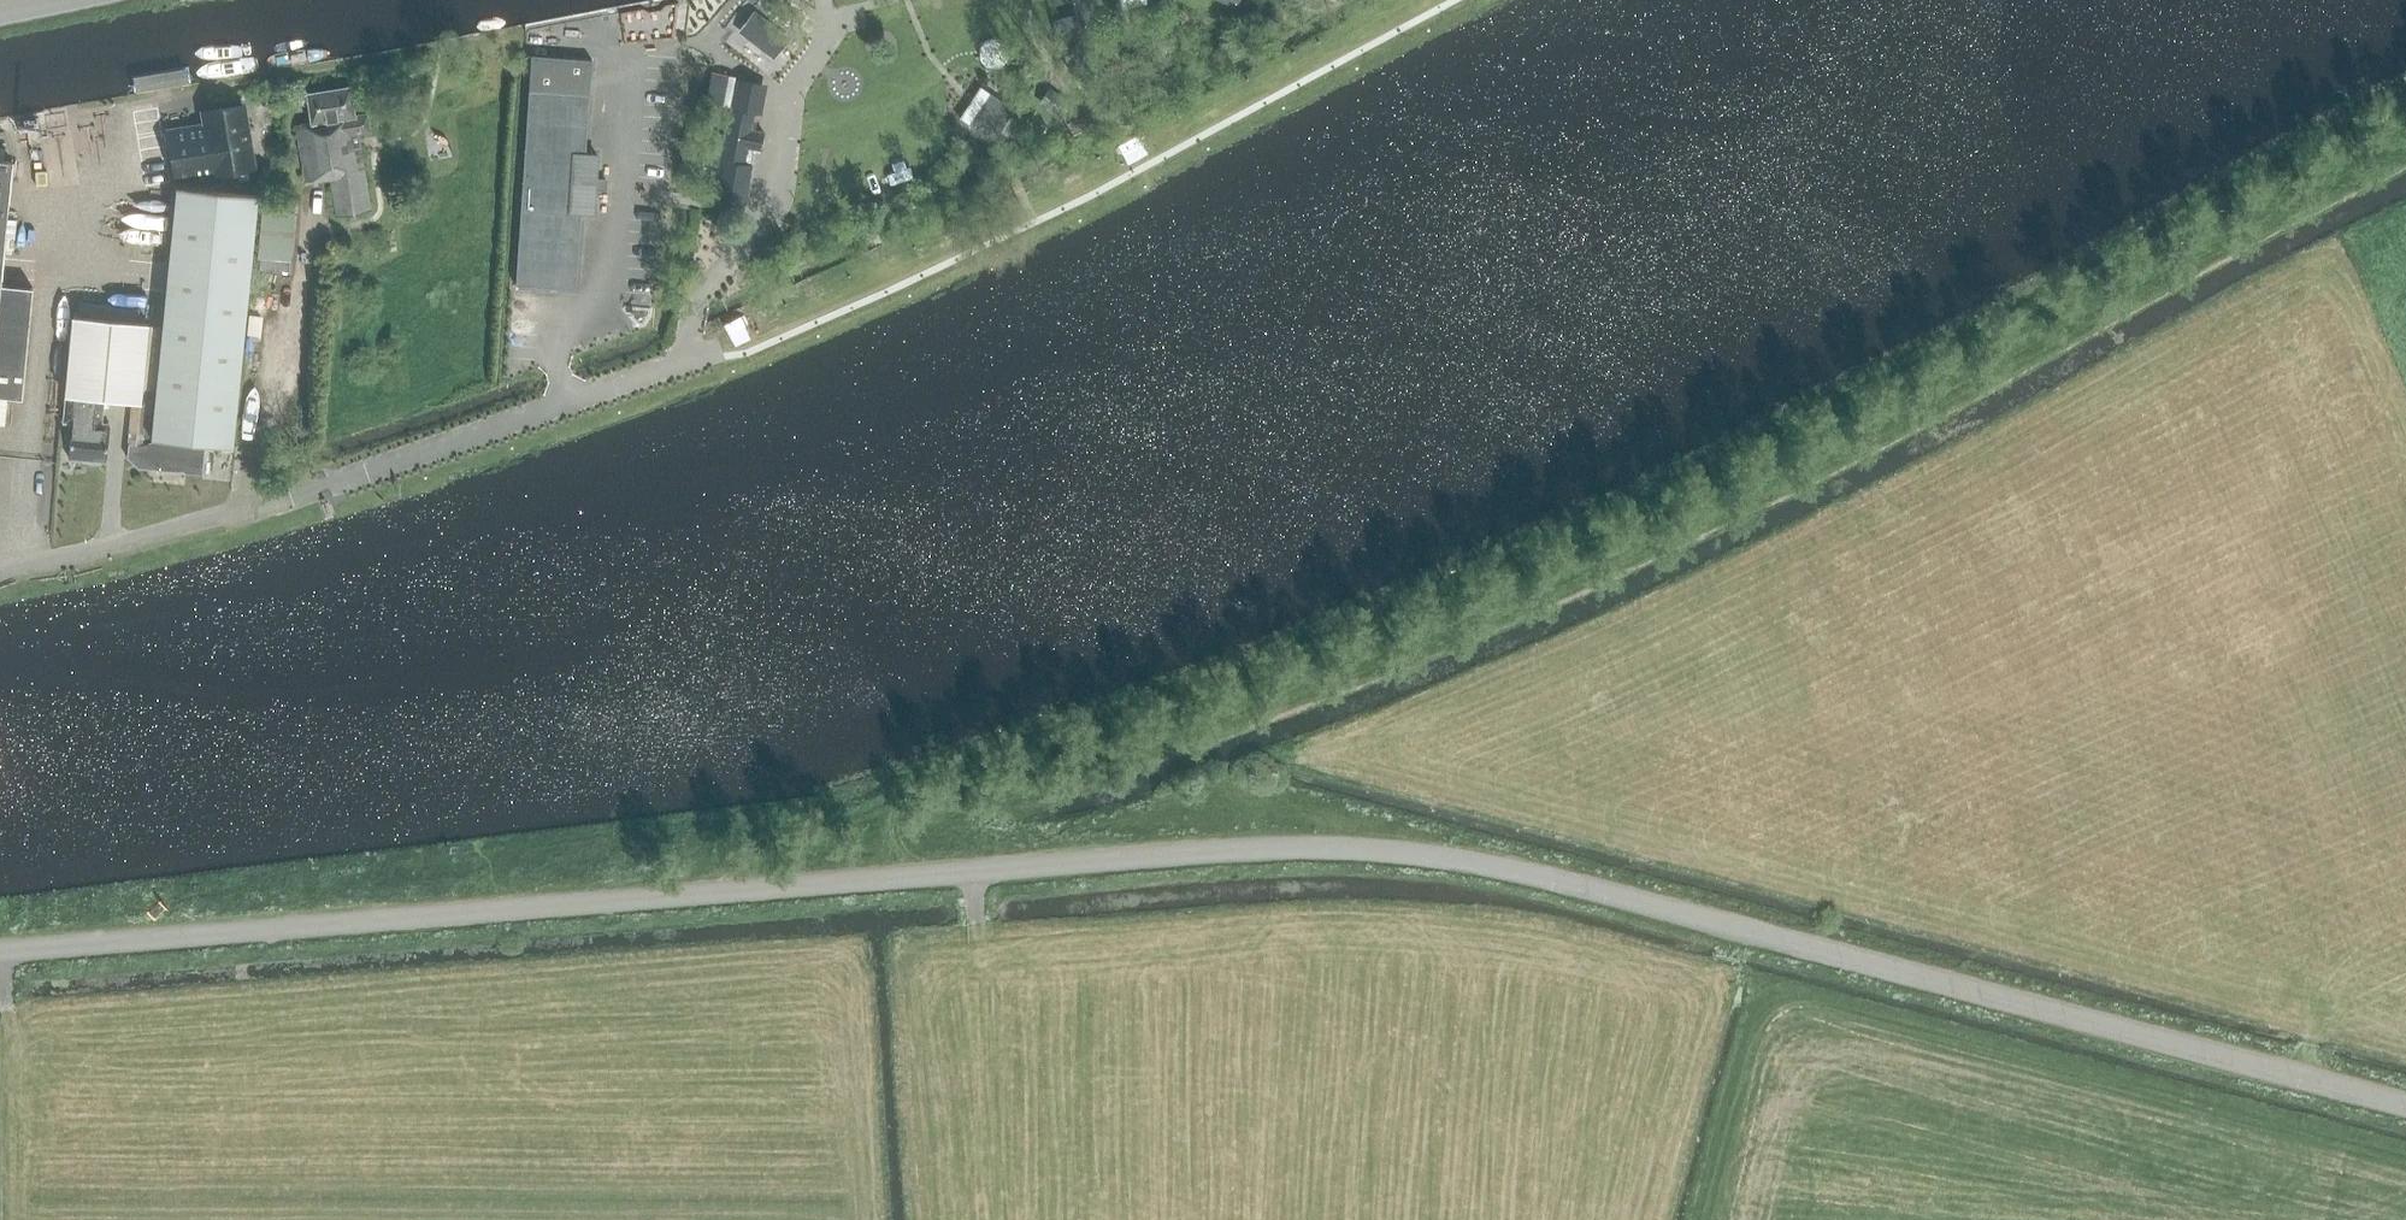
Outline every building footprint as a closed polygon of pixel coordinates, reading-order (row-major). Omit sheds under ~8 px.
[(649,0),(535,0),(539,20),(649,0)] [(1096,26),(1089,0),(1070,0),(1074,15),(1051,22),(1056,37),(1096,26)] [(739,30),(774,56),(786,40),(752,14),(739,30)] [(630,32),(650,32),(650,15),(631,15),(630,32)] [(565,79),(590,81),(591,60),(530,55),(514,285),(575,289),(580,213),(592,214),(596,154),(584,154),(588,94),(564,93),(565,79)] [(704,102),(728,107),(734,77),(709,72),(704,102)] [(759,111),(763,87),(736,82),(715,197),(746,203),(753,165),(746,163),(749,147),(761,149),(764,130),(752,128),(755,111),(759,111)] [(310,124),(295,127),(305,183),(330,179),(337,217),(371,211),(357,135),(369,133),(366,115),(354,117),(349,88),(306,95),(310,124)] [(1039,102),(1060,116),(1068,104),(1047,90),(1039,102)] [(968,124),(992,141),(1013,110),(989,93),(968,124)] [(194,131),(166,136),(175,183),(251,169),(238,102),(200,109),(205,136),(195,138),(194,131)] [(3,238),(11,239),(14,223),(5,222),(10,162),(0,161),(0,271),(3,238)] [(256,197),(175,189),(150,442),(140,441),(144,404),(139,404),(147,325),(70,317),(63,397),(61,423),(70,424),(67,459),(104,463),(107,427),(95,426),(97,400),(131,403),(126,458),(138,467),(200,473),(203,447),(231,450),(256,197)] [(263,209),(261,209),(258,257),(259,257),(258,269),(288,271),(289,259),(290,260),(294,211),(292,211),(293,199),(263,198),(263,209)] [(17,398),(28,291),(0,288),(0,396),(17,398)] [(114,304),(112,321),(130,322),(132,306),(114,304)]
